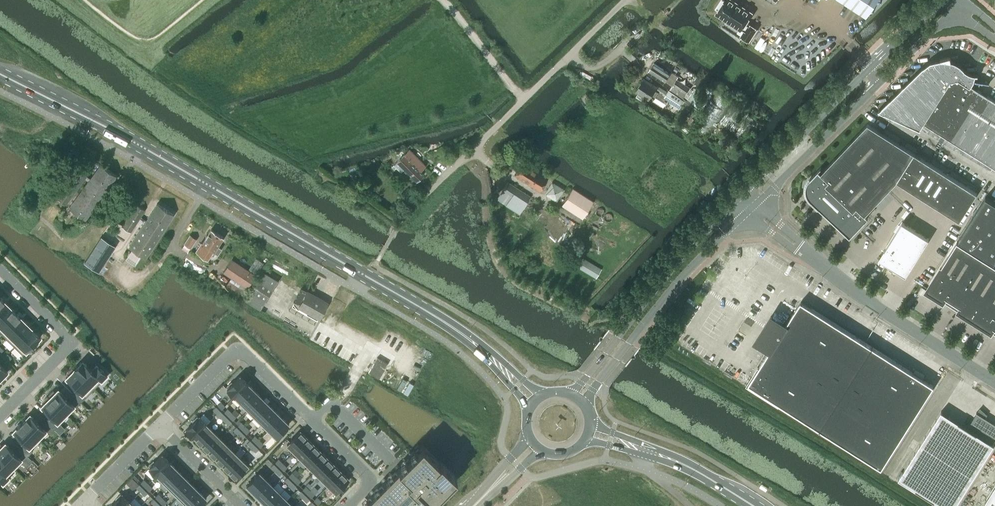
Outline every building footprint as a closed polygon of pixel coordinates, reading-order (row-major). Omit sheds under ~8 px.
[(716,8),(719,10),(717,13),(741,29),(741,28),(745,30),(742,36),(749,40),(756,29),(749,24),(749,25),(745,22),(752,12),(733,0),(725,0),(721,0),(716,8)] [(866,14),(875,0),(845,0),(866,14)] [(923,67),(880,109),(879,109),(921,128),(920,127),(923,122),(994,168),(994,100),(978,89),(979,87),(979,85),(980,83),(982,84),(983,82),(989,82),(986,81),(982,81),(977,80),(977,74),(978,74),(978,73),(977,73),(975,73),(974,73),(972,73),(971,72),(969,72),(968,71),(967,70),(966,69),(964,68),(963,67),(962,65),(960,64),(958,63),(956,61),(954,60),(952,60),(949,59),(947,59),(945,59),(943,59),(940,59),(931,61),(923,67)] [(654,63),(649,70),(666,81),(672,85),(669,90),(683,98),(690,87),(677,79),(678,76),(671,72),(675,66),(670,63),(666,70),(654,63)] [(649,98),(651,95),(662,103),(667,96),(655,89),(656,87),(644,78),(637,89),(649,98)] [(897,181),(960,220),(977,193),(868,123),(823,170),(823,171),(821,172),(818,169),(821,167),(821,166),(810,178),(809,179),(809,180),(808,181),(807,182),(807,184),(807,185),(806,186),(806,187),(806,189),(806,190),(806,191),(807,193),(807,194),(808,195),(808,196),(809,197),(810,198),(811,199),(819,207),(823,211),(825,208),(831,213),(828,216),(850,236),(865,220),(868,217),(866,215),(865,214),(897,181)] [(644,148),(637,159),(648,165),(654,154),(644,148)] [(397,161),(394,164),(402,171),(404,168),(417,180),(423,174),(420,170),(425,166),(409,149),(397,161)] [(667,153),(661,163),(671,169),(677,159),(667,153)] [(514,174),(539,190),(548,177),(522,162),(514,174)] [(111,172),(112,172),(106,167),(105,168),(100,164),(90,178),(87,175),(77,168),(57,196),(66,203),(85,177),(89,180),(69,206),(85,218),(116,176),(111,172)] [(625,164),(619,175),(629,181),(636,170),(625,164)] [(675,181),(669,192),(679,198),(686,188),(675,181)] [(497,199),(519,212),(529,195),(508,182),(497,199)] [(638,185),(632,196),(643,202),(649,192),(638,185)] [(561,205),(582,218),(593,201),(572,188),(561,205)] [(959,239),(994,262),(994,261),(994,202),(986,196),(959,239)] [(658,197),(651,207),(662,214),(668,203),(658,197)] [(148,217),(129,245),(133,247),(143,254),(146,256),(153,246),(170,219),(173,214),(168,211),(168,210),(162,206),(157,203),(153,209),(148,217)] [(122,225),(130,231),(145,210),(136,204),(122,225)] [(932,237),(905,220),(882,257),(909,274),(932,237)] [(203,242),(202,242),(196,250),(207,257),(212,249),(218,253),(221,248),(218,246),(223,237),(224,237),(211,228),(211,229),(203,242)] [(187,251),(190,247),(196,239),(196,238),(190,234),(190,235),(182,247),(187,251)] [(101,236),(85,262),(99,271),(115,245),(101,236)] [(945,297),(953,302),(981,257),(957,242),(926,290),(943,301),(945,297)] [(578,267),(577,267),(596,279),(603,269),(583,257),(578,267)] [(974,321),(994,288),(994,266),(981,257),(953,302),(960,307),(958,310),(974,321)] [(224,272),(232,277),(247,287),(256,275),(232,259),(224,272)] [(250,292),(265,301),(274,287),(259,278),(250,292)] [(294,302),(299,305),(319,316),(327,301),(307,290),(302,287),(294,302)] [(994,329),(994,288),(974,321),(991,331),(993,328),(994,329)] [(250,292),(246,299),(260,308),(262,306),(265,301),(250,292)] [(820,430),(820,429),(881,468),(934,385),(873,346),(872,345),(872,346),(801,301),(784,328),(776,322),(764,341),(772,346),(749,383),(820,428),(819,429),(820,430)] [(0,312),(0,328),(16,312),(12,308),(8,304),(0,312)] [(0,328),(0,332),(6,338),(24,320),(20,316),(16,312),(0,328)] [(24,320),(6,338),(14,346),(32,328),(24,320)] [(32,328),(14,346),(23,354),(31,346),(33,348),(38,343),(36,341),(41,336),(40,336),(32,328)] [(377,357),(368,372),(379,378),(388,363),(377,357)] [(83,360),(74,369),(94,388),(107,375),(97,364),(92,369),(83,360)] [(69,374),(66,377),(77,388),(72,393),(81,402),(94,388),(74,369),(72,368),(67,372),(69,374)] [(248,383),(240,375),(232,383),(231,382),(227,386),(228,387),(227,388),(235,396),(248,383)] [(254,389),(248,383),(235,396),(241,403),(254,389)] [(53,390),(48,395),(50,397),(66,413),(74,405),(76,407),(81,402),(72,393),(67,398),(58,389),(55,392),(53,390)] [(261,396),(254,389),(241,403),(248,409),(261,396)] [(44,402),(41,406),(51,415),(46,420),(54,428),(59,423),(58,421),(66,413),(50,397),(49,398),(47,396),(43,401),(44,402)] [(268,403),(261,396),(248,409),(255,416),(268,403)] [(275,410),(268,403),(255,416),(262,423),(275,410)] [(282,416),(275,410),(262,423),(269,430),(282,416)] [(934,501),(935,500),(934,500),(935,498),(945,505),(955,505),(994,444),(993,443),(994,440),(994,423),(985,417),(984,417),(984,418),(983,420),(974,416),(968,427),(958,422),(957,424),(942,412),(942,411),(941,411),(898,478),(900,479),(918,487),(916,489),(934,501)] [(194,422),(186,429),(194,437),(207,424),(206,424),(211,419),(204,412),(199,417),(199,416),(198,417),(197,416),(193,421),(194,422)] [(26,417),(21,422),(39,440),(40,440),(38,438),(46,430),(49,433),(54,428),(46,420),(41,425),(30,414),(26,417)] [(289,424),(282,416),(269,430),(276,437),(289,424)] [(17,427),(13,431),(24,442),(19,447),(28,455),(33,450),(31,448),(39,440),(21,422),(16,427),(17,427)] [(207,424),(194,437),(201,444),(214,431),(207,424)] [(214,431),(201,444),(207,451),(220,437),(214,431)] [(307,438),(300,431),(287,444),(294,451),(307,438)] [(220,437),(207,451),(214,457),(227,444),(220,437)] [(314,445),(307,438),(294,451),(301,458),(314,445)] [(0,444),(0,454),(15,468),(23,460),(28,455),(19,447),(15,451),(5,442),(2,445),(0,443),(0,444)] [(227,444),(214,457),(221,464),(234,451),(227,444)] [(321,451),(314,445),(301,458),(308,464),(321,451)] [(422,445),(398,469),(362,505),(363,505),(427,505),(432,501),(457,476),(440,460),(439,461),(422,445)] [(234,451),(221,464),(228,471),(241,458),(234,451)] [(328,458),(321,451),(308,464),(315,471),(328,458)] [(3,483),(9,477),(6,474),(13,467),(14,469),(15,468),(0,454),(0,480),(3,483)] [(150,466),(149,467),(157,474),(170,461),(162,454),(154,461),(153,460),(149,465),(150,466)] [(241,458),(228,471),(235,478),(248,465),(241,458)] [(335,465),(328,458),(315,471),(322,478),(335,465)] [(177,469),(170,461),(157,474),(164,482),(177,469)] [(341,472),(335,465),(322,478),(328,485),(341,472)] [(177,469),(164,482),(171,489),(184,476),(177,469)] [(259,472),(246,485),(254,492),(267,479),(259,472)] [(349,479),(341,472),(328,485),(336,492),(337,491),(338,492),(343,488),(341,487),(349,479)] [(191,483),(184,476),(171,489),(178,496),(191,483)] [(267,479),(254,492),(260,499),(273,486),(267,479)] [(199,490),(191,483),(178,496),(186,503),(199,490)] [(982,505),(994,505),(994,485),(982,505)] [(273,486),(260,499),(267,505),(280,493),(273,486)] [(267,505),(268,505),(280,505),(287,499),(291,495),(284,489),(280,493),(267,505)] [(199,490),(186,503),(188,505),(199,505),(206,498),(199,490)] [(110,505),(125,505),(130,502),(122,494),(121,495),(120,494),(116,498),(117,499),(110,505)] [(125,505),(140,505),(142,504),(135,496),(130,502),(125,505)]
